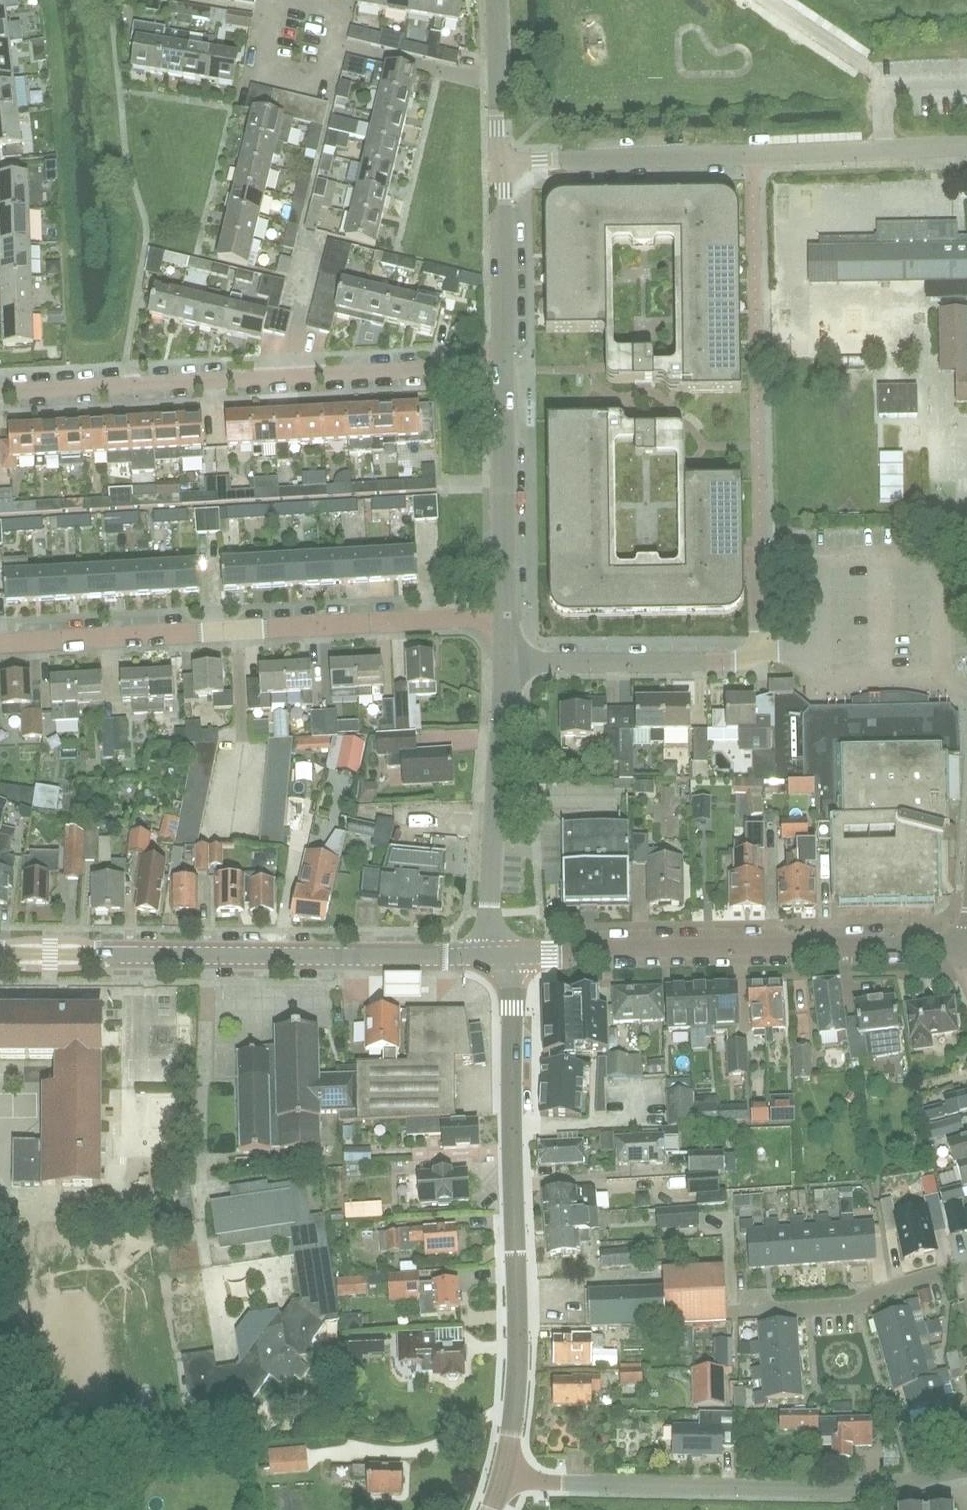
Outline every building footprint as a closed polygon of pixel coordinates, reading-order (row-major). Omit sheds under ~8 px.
[(19,8),(18,0),(0,0),(0,11),(19,8)] [(159,12),(161,1),(158,0),(143,0),(142,9),(159,12)] [(385,0),(359,0),(358,7),(383,11),(385,0)] [(383,11),(408,15),(411,0),(385,0),(383,11)] [(408,15),(433,19),(436,0),(411,0),(408,15)] [(432,31),(442,33),(443,20),(459,23),(463,0),(436,0),(433,19),(434,19),(432,31)] [(193,17),(195,6),(170,2),(168,14),(193,17)] [(195,6),(193,17),(207,20),(207,21),(218,23),(220,10),(195,6)] [(0,11),(0,44),(22,42),(20,23),(8,25),(7,10),(19,9),(19,8),(0,11)] [(253,15),(220,10),(218,23),(225,24),(225,25),(251,29),(253,15)] [(159,73),(166,30),(165,30),(165,27),(134,22),(131,41),(138,42),(133,68),(159,73)] [(347,39),(377,46),(381,33),(350,26),(347,39)] [(166,30),(159,73),(184,77),(189,48),(188,47),(190,34),(166,30)] [(189,48),(184,77),(209,81),(213,52),(215,38),(204,36),(202,50),(189,48)] [(402,52),(405,41),(387,37),(385,48),(402,52)] [(430,47),(405,41),(402,52),(428,58),(430,47)] [(0,44),(0,78),(15,76),(11,43),(22,42),(0,44)] [(440,49),(435,48),(432,59),(456,65),(458,54),(440,49)] [(239,56),(213,52),(209,81),(234,86),(239,56)] [(354,75),(358,57),(345,55),(342,72),(354,75)] [(381,90),(411,98),(417,72),(387,65),(387,66),(377,64),(371,88),(381,90)] [(15,76),(0,78),(0,112),(19,110),(15,76)] [(340,80),(334,105),(345,107),(351,82),(340,80)] [(257,110),(262,88),(252,85),(246,108),(254,109),(253,110),(257,110)] [(262,88),(257,110),(268,113),(274,90),(262,88)] [(274,90),(268,113),(280,116),(285,93),(274,90)] [(411,98),(381,90),(375,115),(405,122),(411,98)] [(285,93),(280,116),(290,118),(296,95),(285,93)] [(306,98),(296,95),(290,118),(293,119),(301,121),(306,98)] [(306,98),(301,121),(312,123),(312,124),(313,124),(318,101),(306,98)] [(329,103),(318,101),(313,124),(323,126),(329,103)] [(0,112),(0,147),(23,144),(19,110),(0,112)] [(253,110),(247,135),(284,144),(287,145),(293,119),(290,118),(280,116),(268,113),(257,110),(253,110)] [(405,122),(375,115),(372,127),(359,124),(356,136),(369,139),(369,140),(399,147),(405,122)] [(331,117),(328,130),(339,132),(342,133),(345,120),(331,117)] [(313,124),(312,124),(306,150),(317,152),(323,126),(313,124)] [(328,130),(323,154),(334,157),(339,132),(328,130)] [(237,159),(241,160),(272,167),(275,156),(281,157),(284,144),(247,135),(245,146),(241,145),(237,159)] [(399,147),(369,140),(363,164),(393,172),(399,147)] [(317,152),(306,150),(300,174),(311,176),(317,152)] [(334,157),(323,154),(319,170),(330,173),(334,157)] [(272,167),(241,160),(236,184),(266,192),(272,167)] [(21,164),(1,165),(2,176),(22,175),(21,164)] [(393,172),(363,164),(357,189),(387,196),(393,172)] [(311,176),(300,174),(294,198),(305,201),(311,176)] [(0,176),(0,210),(30,209),(28,175),(22,175),(2,176),(0,176)] [(310,202),(322,205),(327,181),(315,179),(310,202)] [(266,192),(236,184),(230,209),(260,216),(266,192)] [(357,189),(351,213),(381,220),(387,196),(357,189)] [(305,201),(294,198),(289,222),(300,224),(305,201)] [(703,204),(702,199),(671,200),(671,204),(657,205),(657,200),(626,200),(626,205),(612,205),(612,200),(580,201),(580,205),(566,206),(566,201),(564,201),(561,201),(558,202),(556,204),(554,206),(552,208),(550,210),(550,213),(549,216),(550,239),(555,239),(555,253),(550,253),(550,270),(555,270),(555,284),(550,284),(550,301),(555,301),(556,315),(551,315),(551,330),(546,330),(546,332),(599,331),(601,332),(603,332),(604,334),(605,335),(606,337),(606,339),(606,359),(606,362),(606,371),(606,375),(606,377),(607,379),(608,380),(610,382),(612,382),(614,383),(635,382),(652,382),(660,382),(662,382),(663,383),(665,384),(666,386),(666,387),(669,391),(673,393),(682,393),(741,392),(741,390),(736,390),(736,375),(731,375),(731,361),(736,361),(735,344),(730,344),(730,330),(735,330),(735,313),(730,313),(730,299),(735,299),(735,282),(730,282),(729,267),(734,267),(734,250),(734,236),(734,214),(733,211),(733,208),(731,206),(729,203),(727,201),(724,200),(722,199),(719,199),(717,199),(717,204),(703,204)] [(322,205),(310,202),(305,228),(316,231),(322,205)] [(1,230),(1,244),(31,243),(30,209),(0,210),(0,230),(1,230)] [(260,216),(230,209),(224,234),(254,241),(260,216)] [(381,220),(351,213),(345,237),(375,244),(381,220)] [(300,224),(289,222),(283,247),(293,250),(300,224)] [(820,238),(820,249),(810,249),(810,284),(812,284),(812,280),(930,279),(930,283),(931,283),(932,300),(942,300),(942,310),(940,310),(941,373),(956,373),(956,403),(966,403),(966,237),(957,237),(957,223),(878,224),(878,234),(875,234),(875,237),(820,238)] [(254,241),(224,234),(218,259),(248,266),(254,241)] [(329,240),(326,252),(348,257),(351,246),(329,240)] [(0,244),(0,264),(1,263),(2,278),(32,277),(31,243),(1,244),(0,244)] [(163,262),(165,252),(149,249),(144,272),(160,275),(163,262)] [(189,258),(165,252),(163,262),(187,268),(189,258)] [(326,252),(324,262),(346,267),(348,257),(326,252)] [(399,267),(401,258),(376,252),(374,261),(399,267)] [(288,275),(292,259),(280,256),(277,272),(288,275)] [(189,258),(187,268),(211,274),(214,264),(189,258)] [(401,258),(399,267),(413,271),(415,261),(401,258)] [(346,267),(324,262),(321,274),(343,279),(346,267)] [(214,264),(211,274),(228,277),(230,268),(214,264)] [(456,295),(461,273),(432,265),(430,275),(446,279),(443,292),(456,295)] [(236,280),(252,284),(255,274),(238,270),(236,280)] [(343,279),(321,274),(318,285),(342,290),(344,281),(342,281),(343,279)] [(261,286),(284,292),(286,282),(263,276),(261,286)] [(344,281),(342,290),(340,301),(337,312),(336,316),(349,319),(352,317),(360,319),(368,287),(367,287),(369,279),(360,276),(357,284),(344,281)] [(0,278),(0,292),(2,292),(3,312),(34,311),(32,277),(2,278),(0,278)] [(318,285),(316,296),(340,301),(342,290),(318,285)] [(284,292),(261,286),(258,296),(281,301),(284,292)] [(180,293),(157,287),(150,315),(173,321),(180,293)] [(368,287),(360,319),(371,322),(373,325),(385,328),(387,322),(393,293),(368,287)] [(417,298),(410,327),(433,333),(442,296),(419,290),(417,298)] [(180,293),(173,321),(198,327),(205,299),(180,293)] [(417,298),(393,293),(387,322),(410,327),(417,298)] [(230,305),(223,333),(263,343),(266,332),(274,334),(279,310),(267,306),(265,314),(240,307),(242,298),(232,295),(230,305)] [(316,296),(313,307),(324,309),(337,312),(340,301),(316,296)] [(230,305),(205,299),(198,327),(223,333),(230,305)] [(324,309),(313,307),(308,329),(318,331),(324,309)] [(863,309),(815,308),(815,332),(863,333),(863,309)] [(337,312),(324,309),(318,331),(332,334),(336,316),(337,312)] [(292,313),(279,310),(274,334),(287,336),(292,313)] [(0,312),(0,325),(4,325),(4,345),(35,344),(34,311),(0,312)] [(50,311),(50,323),(62,323),(62,311),(50,311)] [(862,370),(863,361),(834,361),(834,370),(862,370)] [(876,418),(877,444),(919,442),(918,415),(916,415),(915,389),(876,391),(877,418),(876,418)] [(432,404),(395,406),(397,444),(435,442),(432,404)] [(395,406),(371,407),(373,451),(373,452),(384,452),(384,446),(397,445),(397,444),(395,406)] [(349,453),(373,451),(371,407),(347,409),(349,441),(349,453)] [(347,409),(323,410),(325,443),(349,441),(347,409)] [(325,443),(323,410),(299,411),(301,444),(325,443)] [(299,411),(275,413),(277,446),(277,462),(289,462),(288,445),(301,444),(299,411)] [(275,413),(252,414),(253,447),(253,456),(263,455),(263,446),(277,446),(275,413)] [(253,447),(252,414),(227,415),(229,448),(253,447)] [(202,417),(177,418),(180,459),(204,458),(203,449),(204,449),(202,417)] [(177,418),(152,419),(155,461),(155,462),(180,461),(180,459),(177,418)] [(152,419),(129,421),(132,464),(132,473),(155,471),(155,462),(155,461),(152,419)] [(618,419),(552,420),(554,597),(555,603),(559,608),(564,612),(570,613),(723,611),(729,610),(734,606),(738,601),(739,594),(737,480),(691,480),(688,479),(685,477),(685,473),(684,437),(683,432),(679,429),(674,429),(662,429),(639,429),(631,429),(627,428),(624,425),(623,422),(621,420),(618,419)] [(129,421),(105,422),(107,455),(108,466),(132,464),(129,421)] [(105,422),(82,423),(83,456),(107,455),(105,422)] [(83,456),(82,423),(58,425),(60,457),(83,456)] [(58,425),(34,426),(36,458),(36,467),(46,467),(45,458),(60,457),(58,425)] [(36,458),(34,426),(9,427),(10,443),(1,443),(2,470),(17,469),(17,459),(36,458)] [(398,481),(398,492),(436,490),(434,465),(422,466),(423,479),(398,481)] [(297,480),(297,469),(276,469),(276,479),(297,480)] [(127,470),(107,471),(107,481),(128,481),(127,470)] [(351,495),(351,484),(350,484),(349,472),(342,472),(339,474),(338,475),(336,477),(335,479),(334,482),(333,484),(327,485),(327,496),(351,495)] [(219,503),(217,477),(204,478),(205,492),(182,493),(182,505),(219,503)] [(255,501),(254,489),(231,491),(230,477),(217,477),(219,503),(255,501)] [(398,481),(374,482),(375,494),(398,492),(398,481)] [(375,494),(374,482),(351,484),(351,495),(375,494)] [(327,485),(303,486),(304,498),(327,496),(327,485)] [(303,486),(279,488),(279,499),(304,498),(303,486)] [(279,499),(279,488),(254,489),(255,501),(279,499)] [(0,490),(0,493),(1,516),(39,513),(38,502),(13,504),(12,489),(0,490)] [(182,505),(182,493),(158,495),(159,506),(182,505)] [(159,506),(158,495),(134,496),(134,508),(159,506)] [(134,496),(110,498),(110,509),(134,508),(134,496)] [(425,496),(412,497),(414,520),(426,520),(425,496)] [(437,496),(425,496),(426,520),(438,519),(437,496)] [(405,497),(388,498),(389,510),(406,509),(405,497)] [(110,509),(110,498),(85,499),(86,511),(110,509)] [(389,510),(388,498),(371,499),(372,511),(389,510)] [(85,499),(62,501),(63,512),(86,511),(85,499)] [(340,501),(341,513),(358,512),(357,500),(340,501)] [(63,512),(62,501),(38,502),(39,513),(63,512)] [(340,501),(323,502),(324,514),(341,513),(340,501)] [(309,503),(292,504),(292,516),(309,515),(309,503)] [(292,516),(292,504),(274,505),(275,517),(292,516)] [(260,506),(243,507),(244,519),(261,518),(260,506)] [(244,519),(243,507),(228,508),(228,519),(244,519)] [(207,509),(208,533),(220,532),(219,508),(207,509)] [(195,509),(196,533),(208,533),(207,509),(195,509)] [(188,510),(171,511),(171,523),(188,522),(188,510)] [(171,523),(171,511),(153,512),(154,524),(171,523)] [(139,512),(122,513),(123,525),(139,524),(139,512)] [(123,525),(122,513),(106,514),(106,526),(123,525)] [(74,516),(75,528),(92,527),(91,515),(74,516)] [(75,528),(74,516),(57,518),(58,529),(75,528)] [(42,518),(22,519),(23,531),(43,530),(42,518)] [(22,519),(2,521),(3,533),(23,531),(22,519)] [(417,552),(392,554),(393,581),(419,579),(417,552)] [(392,554),(367,555),(369,582),(393,581),(392,554)] [(367,555),(343,556),(345,583),(369,582),(367,555)] [(343,556),(319,558),(320,585),(345,583),(343,556)] [(319,558),(295,559),(296,586),(320,585),(319,558)] [(295,559),(270,560),(272,587),(296,586),(295,559)] [(270,560),(247,562),(248,589),(272,587),(270,560)] [(248,589),(247,562),(222,563),(223,590),(248,589)] [(174,566),(176,593),(201,592),(199,564),(174,566)] [(176,593),(174,566),(150,567),(151,595),(176,593)] [(150,567),(125,568),(127,596),(151,595),(150,567)] [(125,568),(101,570),(103,597),(127,596),(125,568)] [(101,570),(77,571),(78,599),(103,597),(101,570)] [(77,571),(53,572),(54,600),(78,599),(77,571)] [(53,572),(29,574),(30,601),(54,600),(53,572)] [(30,601),(29,574),(4,575),(6,603),(30,601)] [(396,734),(415,733),(415,732),(412,732),(410,706),(415,706),(415,696),(437,695),(436,684),(434,684),(433,655),(407,657),(408,684),(394,684),(394,699),(396,734)] [(356,664),(358,698),(384,696),(384,690),(383,663),(356,664)] [(358,698),(356,664),(330,665),(332,699),(358,698)] [(285,668),(286,695),(301,694),(302,706),(313,705),(312,693),(314,693),(312,666),(285,668)] [(233,692),(223,692),(222,667),(195,669),(197,697),(214,696),(214,709),(234,708),(233,692)] [(286,695),(285,668),(259,669),(260,679),(247,680),(249,710),(272,709),(271,696),(286,695)] [(174,673),(147,675),(149,715),(166,714),(165,701),(175,700),(174,673)] [(149,715),(147,675),(121,677),(123,704),(132,703),(132,716),(149,715)] [(31,677),(2,678),(3,707),(21,707),(22,737),(43,737),(42,713),(33,713),(31,677)] [(103,677),(77,679),(78,706),(90,705),(91,716),(104,716),(103,705),(105,704),(103,677)] [(78,706),(77,679),(51,680),(53,724),(68,723),(67,707),(78,706)] [(794,681),(769,681),(769,694),(794,694),(794,681)] [(794,694),(773,695),(774,750),(775,780),(817,778),(817,821),(831,821),(832,899),(835,899),(840,903),(840,906),(869,906),(869,903),(873,903),(873,905),(902,905),(902,902),(906,902),(906,905),(935,904),(935,902),(940,897),(942,897),(941,839),(943,840),(947,827),(944,827),(944,825),(950,825),(950,824),(947,824),(947,800),(961,800),(959,714),(957,714),(950,709),(951,706),(811,709),(794,693),(794,694)] [(396,734),(394,699),(384,700),(382,702),(383,716),(377,722),(377,734),(396,734)] [(592,736),(592,725),(608,725),(608,699),(574,699),(574,707),(561,707),(561,737),(592,736)] [(650,742),(664,742),(664,699),(637,699),(637,730),(650,730),(650,742)] [(689,700),(664,699),(664,731),(689,731),(689,700)] [(769,728),(755,728),(755,699),(728,699),(728,712),(712,712),(712,731),(731,730),(731,729),(740,729),(740,751),(769,751),(769,728)] [(323,711),(324,737),(337,736),(336,710),(323,711)] [(324,737),(323,711),(311,711),(312,737),(324,737)] [(287,712),(274,712),(275,739),(288,738),(287,712)] [(127,718),(114,719),(116,751),(117,757),(124,757),(124,751),(128,750),(127,718)] [(114,719),(101,720),(103,759),(115,758),(115,751),(116,751),(114,719)] [(201,722),(185,722),(185,730),(186,730),(186,744),(195,744),(219,743),(218,730),(201,731),(201,722)] [(186,730),(185,730),(175,730),(175,744),(186,744),(186,730)] [(605,730),(605,762),(619,762),(619,730),(605,730)] [(633,730),(619,730),(619,762),(632,762),(633,762),(633,730)] [(708,778),(707,730),(693,730),(694,761),(692,761),(692,778),(708,778)] [(396,734),(377,734),(378,757),(387,757),(388,768),(402,767),(403,787),(454,784),(452,749),(416,751),(415,733),(396,734)] [(268,740),(268,749),(291,751),(292,738),(288,738),(275,739),(268,740)] [(329,738),(311,739),(312,752),(330,750),(329,738)] [(365,744),(345,739),(337,771),(358,775),(365,744)] [(216,754),(219,743),(195,744),(193,750),(216,754)] [(290,763),(291,751),(268,749),(266,761),(290,763)] [(214,766),(216,754),(193,750),(191,762),(214,766)] [(290,763),(266,761),(265,773),(289,775),(290,763)] [(214,766),(191,762),(188,773),(211,778),(214,766)] [(619,762),(620,779),(632,779),(633,762),(632,762),(619,762)] [(664,765),(664,777),(676,777),(676,769),(672,765),(664,765)] [(211,778),(188,773),(186,785),(209,790),(211,778)] [(289,775),(265,773),(264,784),(288,787),(289,775)] [(763,779),(734,778),(735,793),(746,793),(750,813),(764,812),(761,792),(762,792),(763,780),(763,779)] [(763,780),(762,792),(773,793),(773,781),(763,780)] [(613,781),(613,790),(621,790),(621,781),(613,781)] [(653,781),(636,781),(636,792),(653,792),(653,781)] [(288,787),(264,784),(263,796),(287,799),(288,787)] [(37,785),(35,794),(32,812),(55,815),(60,789),(37,785)] [(209,790),(186,785),(184,797),(206,801),(209,790)] [(287,799),(263,796),(262,808),(286,811),(287,799)] [(206,801),(184,797),(181,809),(204,813),(206,801)] [(286,811),(262,808),(261,820),(285,823),(286,811)] [(286,831),(301,831),(302,809),(287,808),(286,831)] [(204,813),(181,809),(179,820),(201,825),(204,813)] [(393,821),(378,817),(376,824),(373,839),(371,846),(387,850),(393,821)] [(373,839),(376,824),(351,819),(348,833),(373,839)] [(201,825),(179,820),(179,821),(176,832),(199,837),(201,825)] [(285,823),(261,820),(260,832),(283,835),(285,823)] [(794,822),(795,839),(797,839),(808,839),(807,821),(794,822)] [(782,822),(782,839),(795,839),(794,822),(782,822)] [(629,824),(563,825),(564,906),(631,905),(629,824)] [(746,847),(740,847),(740,851),(734,851),(735,874),(730,874),(731,909),(749,909),(765,908),(763,825),(746,826),(746,847)] [(0,836),(0,904),(9,905),(9,888),(13,888),(14,858),(9,858),(14,841),(12,840),(16,829),(3,826),(0,836)] [(344,841),(346,834),(336,831),(335,839),(344,841)] [(82,878),(82,861),(82,832),(68,832),(68,842),(66,842),(66,878),(82,878)] [(83,832),(84,860),(99,860),(98,832),(83,832)] [(199,837),(176,832),(174,843),(174,846),(197,845),(199,837)] [(283,835),(260,832),(259,847),(282,847),(283,835)] [(128,854),(148,856),(150,835),(131,833),(128,854)] [(649,850),(649,836),(634,836),(634,864),(650,863),(650,904),(683,903),(682,859),(662,859),(662,849),(649,850)] [(797,843),(798,908),(805,907),(806,909),(812,909),(814,907),(817,907),(816,872),(809,872),(808,839),(797,839),(797,843)] [(798,908),(797,843),(787,843),(788,873),(779,873),(780,908),(783,908),(784,910),(790,909),(792,908),(798,908)] [(222,848),(210,848),(210,865),(223,865),(223,849),(234,849),(234,844),(222,844),(222,848)] [(365,869),(362,899),(380,901),(380,907),(407,910),(408,906),(442,909),(445,876),(443,876),(445,852),(390,847),(383,871),(365,869)] [(168,880),(172,881),(172,912),(198,912),(198,880),(178,880),(183,849),(173,848),(168,880)] [(210,870),(210,865),(210,848),(196,848),(196,870),(210,870)] [(307,855),(292,918),(326,922),(340,862),(307,855)] [(24,857),(22,905),(49,906),(49,874),(59,874),(60,858),(24,857)] [(166,862),(141,858),(137,890),(140,890),(137,910),(159,913),(166,862)] [(124,861),(111,861),(111,871),(114,871),(114,881),(95,881),(95,913),(125,913),(124,861)] [(244,878),(217,878),(217,912),(244,912),(244,904),(251,904),(251,912),(275,912),(275,881),(244,882),(244,878)] [(420,971),(384,970),(384,982),(384,995),(420,996),(420,982),(420,971)] [(840,980),(814,983),(820,1035),(836,1033),(838,1043),(848,1042),(846,1032),(847,1032),(847,1031),(840,980)] [(783,982),(767,983),(768,1005),(764,1006),(765,1029),(766,1029),(767,1044),(773,1044),(773,1029),(786,1028),(785,1005),(784,1005),(783,982)] [(768,1005),(767,983),(748,984),(749,1007),(751,1007),(753,1030),(754,1030),(755,1036),(753,1036),(753,1050),(765,1049),(764,1029),(765,1029),(764,1006),(768,1005)] [(734,984),(713,985),(714,1040),(726,1039),(727,1071),(743,1071),(742,1039),(737,1039),(734,984)] [(714,1028),(713,985),(690,986),(692,1038),(700,1037),(700,1028),(714,1028)] [(692,1038),(690,986),(667,987),(669,1017),(669,1030),(689,1030),(689,1038),(692,1038)] [(663,988),(638,989),(639,1021),(664,1021),(663,988)] [(639,1021),(638,989),(614,989),(615,1022),(639,1021)] [(592,1057),(592,1050),(609,1050),(608,1006),(600,1006),(599,990),(572,991),(572,992),(542,993),(544,1055),(549,1055),(550,1064),(544,1064),(541,1116),(581,1118),(581,1093),(589,1093),(590,1068),(582,1067),(582,1066),(576,1066),(576,1058),(592,1057)] [(847,1032),(846,1032),(848,1042),(851,1061),(869,1058),(869,1059),(900,1053),(898,1031),(899,1031),(899,1029),(903,1028),(899,1007),(896,1008),(895,998),(875,1001),(855,1003),(858,1029),(847,1031),(847,1032)] [(908,1006),(912,1038),(913,1038),(914,1050),(932,1047),(930,1036),(957,1032),(957,1028),(960,1028),(959,1018),(956,1018),(953,1000),(908,1006)] [(0,1009),(0,1058),(56,1059),(56,1088),(43,1088),(43,1143),(13,1143),(13,1188),(101,1188),(102,1059),(102,1010),(0,1009)] [(383,1062),(397,1062),(397,1051),(399,1051),(399,1009),(366,1009),(366,1051),(383,1051),(383,1062)] [(397,1062),(383,1062),(355,1062),(355,1067),(356,1121),(406,1118),(443,1117),(457,1116),(456,1059),(473,1058),(466,1011),(409,1010),(409,1062),(397,1062)] [(236,1052),(239,1152),(321,1149),(320,1114),(340,1113),(341,1121),(356,1121),(355,1067),(336,1067),(336,1075),(320,1076),(319,1027),(274,1028),(275,1051),(236,1052)] [(794,1079),(812,1078),(811,1045),(793,1046),(794,1079)] [(627,1055),(607,1056),(607,1077),(628,1077),(627,1055)] [(606,1114),(604,1080),(607,1080),(607,1059),(598,1059),(596,1115),(606,1114)] [(665,1060),(649,1061),(649,1074),(666,1073),(665,1060)] [(668,1126),(694,1126),(692,1090),(666,1092),(668,1126)] [(966,1112),(966,1091),(944,1097),(949,1116),(966,1112)] [(753,1124),(770,1123),(770,1102),(753,1102),(753,1124)] [(770,1123),(795,1123),(794,1102),(770,1102),(770,1123)] [(695,1126),(721,1124),(719,1103),(694,1105),(695,1126)] [(947,1117),(942,1104),(924,1110),(929,1124),(947,1117)] [(443,1117),(406,1118),(407,1136),(443,1135),(444,1149),(478,1148),(477,1121),(443,1123),(443,1117)] [(940,1136),(962,1129),(959,1119),(937,1125),(940,1136)] [(662,1137),(618,1139),(619,1163),(665,1161),(664,1156),(679,1155),(678,1127),(662,1127),(662,1137)] [(539,1143),(540,1166),(584,1164),(583,1140),(578,1141),(577,1132),(557,1133),(557,1142),(539,1143)] [(613,1132),(600,1133),(601,1151),(614,1151),(613,1132)] [(966,1162),(966,1138),(948,1143),(955,1166),(958,1165),(966,1162)] [(371,1147),(343,1147),(344,1161),(371,1161),(371,1147)] [(689,1173),(736,1172),(735,1154),(724,1154),(724,1152),(689,1152),(689,1173)] [(958,1165),(964,1187),(966,1186),(966,1162),(958,1165)] [(387,1163),(345,1166),(346,1181),(388,1178),(387,1163)] [(419,1175),(422,1205),(440,1204),(440,1206),(452,1205),(451,1202),(469,1201),(467,1171),(451,1172),(451,1171),(435,1173),(435,1174),(419,1175)] [(187,1172),(177,1173),(178,1184),(189,1182),(187,1172)] [(719,1191),(718,1173),(686,1175),(687,1195),(697,1195),(697,1206),(726,1205),(726,1191),(719,1191)] [(214,1353),(182,1357),(188,1395),(230,1427),(269,1376),(281,1384),(285,1378),(291,1382),(295,1376),(301,1381),(310,1369),(302,1363),(301,1357),(314,1355),(312,1341),(325,1323),(339,1321),(323,1214),(310,1216),(305,1181),(268,1186),(267,1182),(229,1187),(231,1200),(211,1203),(216,1236),(219,1235),(220,1244),(249,1240),(247,1231),(262,1229),(264,1238),(292,1233),(302,1301),(292,1302),(292,1303),(283,1316),(276,1311),(236,1366),(216,1369),(214,1353)] [(940,1189),(944,1203),(964,1198),(960,1184),(940,1189)] [(936,1186),(923,1189),(925,1197),(938,1194),(936,1186)] [(575,1188),(542,1191),(544,1213),(588,1209),(597,1209),(596,1191),(591,1188),(575,1188)] [(852,1188),(840,1188),(840,1199),(853,1198),(852,1188)] [(823,1191),(815,1192),(816,1200),(824,1199),(823,1191)] [(806,1192),(791,1193),(791,1201),(807,1200),(806,1192)] [(749,1206),(748,1194),(733,1195),(733,1207),(749,1206)] [(931,1223),(944,1220),(938,1194),(925,1197),(924,1197),(926,1206),(895,1213),(905,1259),(937,1251),(931,1223)] [(192,1201),(181,1203),(184,1224),(195,1223),(192,1201)] [(966,1230),(966,1223),(962,1201),(943,1206),(950,1234),(966,1230)] [(890,1204),(880,1205),(883,1234),(893,1233),(890,1204)] [(698,1227),(697,1207),(670,1209),(671,1229),(698,1227)] [(544,1213),(545,1234),(578,1231),(590,1231),(592,1231),(591,1219),(597,1219),(597,1209),(588,1209),(544,1213)] [(854,1214),(848,1215),(851,1262),(877,1260),(874,1222),(855,1223),(854,1214)] [(851,1262),(848,1215),(841,1215),(842,1223),(830,1224),(829,1216),(823,1216),(827,1264),(851,1262)] [(804,1218),(798,1218),(801,1265),(827,1264),(823,1216),(816,1217),(817,1225),(804,1226),(804,1218)] [(778,1219),(773,1220),(776,1267),(801,1265),(798,1218),(791,1219),(792,1227),(779,1228),(778,1219)] [(776,1267),(773,1220),(765,1220),(766,1228),(754,1229),(754,1221),(741,1222),(742,1236),(748,1235),(750,1269),(776,1267)] [(423,1229),(385,1231),(387,1252),(401,1251),(401,1253),(411,1252),(415,1247),(424,1247),(425,1255),(457,1253),(455,1225),(423,1228),(423,1229)] [(578,1231),(545,1234),(547,1256),(562,1255),(562,1259),(574,1258),(574,1254),(580,1253),(579,1243),(591,1243),(590,1231),(578,1231)] [(600,1251),(601,1269),(631,1267),(629,1249),(600,1251)] [(663,1269),(666,1326),(727,1323),(725,1266),(663,1269)] [(438,1316),(437,1311),(459,1309),(456,1281),(434,1282),(419,1283),(418,1273),(387,1275),(389,1302),(419,1301),(420,1317),(438,1316)] [(366,1294),(365,1277),(337,1279),(338,1296),(366,1294)] [(664,1287),(589,1290),(590,1328),(665,1325),(664,1287)] [(930,1288),(918,1291),(921,1301),(933,1298),(930,1288)] [(881,1342),(926,1330),(925,1323),(917,1325),(914,1314),(921,1311),(918,1299),(906,1303),(907,1308),(874,1318),(881,1342)] [(939,1319),(928,1322),(931,1334),(942,1330),(939,1319)] [(752,1350),(799,1346),(797,1320),(759,1323),(760,1343),(752,1343),(752,1350)] [(926,1330),(881,1342),(888,1366),(933,1354),(931,1348),(923,1350),(920,1338),(928,1336),(926,1330)] [(402,1336),(403,1362),(422,1361),(422,1373),(435,1372),(435,1374),(443,1373),(443,1377),(465,1376),(464,1345),(430,1346),(429,1335),(402,1336)] [(555,1338),(555,1365),(602,1365),(602,1336),(590,1336),(590,1335),(574,1335),(574,1338),(555,1338)] [(382,1338),(366,1339),(366,1353),(382,1352),(382,1338)] [(725,1344),(700,1343),(699,1364),(725,1365),(725,1344)] [(752,1343),(739,1344),(740,1357),(753,1356),(752,1350),(752,1343)] [(799,1346),(752,1350),(753,1356),(760,1356),(761,1368),(753,1368),(754,1374),(801,1371),(799,1346)] [(696,1352),(677,1351),(677,1367),(696,1367),(696,1352)] [(935,1360),(933,1354),(888,1366),(895,1392),(903,1389),(949,1375),(947,1369),(930,1374),(927,1362),(935,1360)] [(692,1406),(726,1406),(725,1368),(691,1369),(692,1406)] [(621,1385),(642,1385),(642,1369),(620,1370),(621,1385)] [(803,1397),(801,1371),(754,1374),(754,1381),(762,1381),(763,1393),(755,1394),(756,1407),(769,1406),(769,1399),(803,1397)] [(949,1375),(903,1389),(910,1413),(927,1409),(931,1422),(951,1416),(942,1384),(951,1382),(949,1375)] [(601,1377),(590,1377),(573,1377),(573,1380),(555,1380),(555,1406),(590,1406),(590,1392),(601,1392),(601,1377)] [(746,1395),(734,1396),(734,1412),(746,1411),(746,1395)] [(817,1411),(781,1411),(781,1429),(816,1429),(816,1437),(833,1437),(833,1457),(852,1457),(852,1446),(872,1446),(872,1419),(818,1419),(817,1411)] [(699,1413),(699,1426),(673,1426),(673,1455),(721,1456),(721,1448),(735,1448),(736,1414),(699,1413)] [(268,1450),(270,1475),(308,1471),(306,1446),(268,1450)] [(894,1446),(881,1448),(884,1463),(896,1461),(894,1446)] [(741,1455),(741,1466),(751,1466),(751,1455),(741,1455)] [(400,1493),(400,1467),(352,1466),(352,1477),(369,1477),(369,1493),(400,1493)] [(322,1483),(349,1482),(349,1467),(322,1467),(322,1483)] [(954,1508),(923,1509),(923,1502),(899,1503),(899,1509),(954,1509),(954,1508)]
